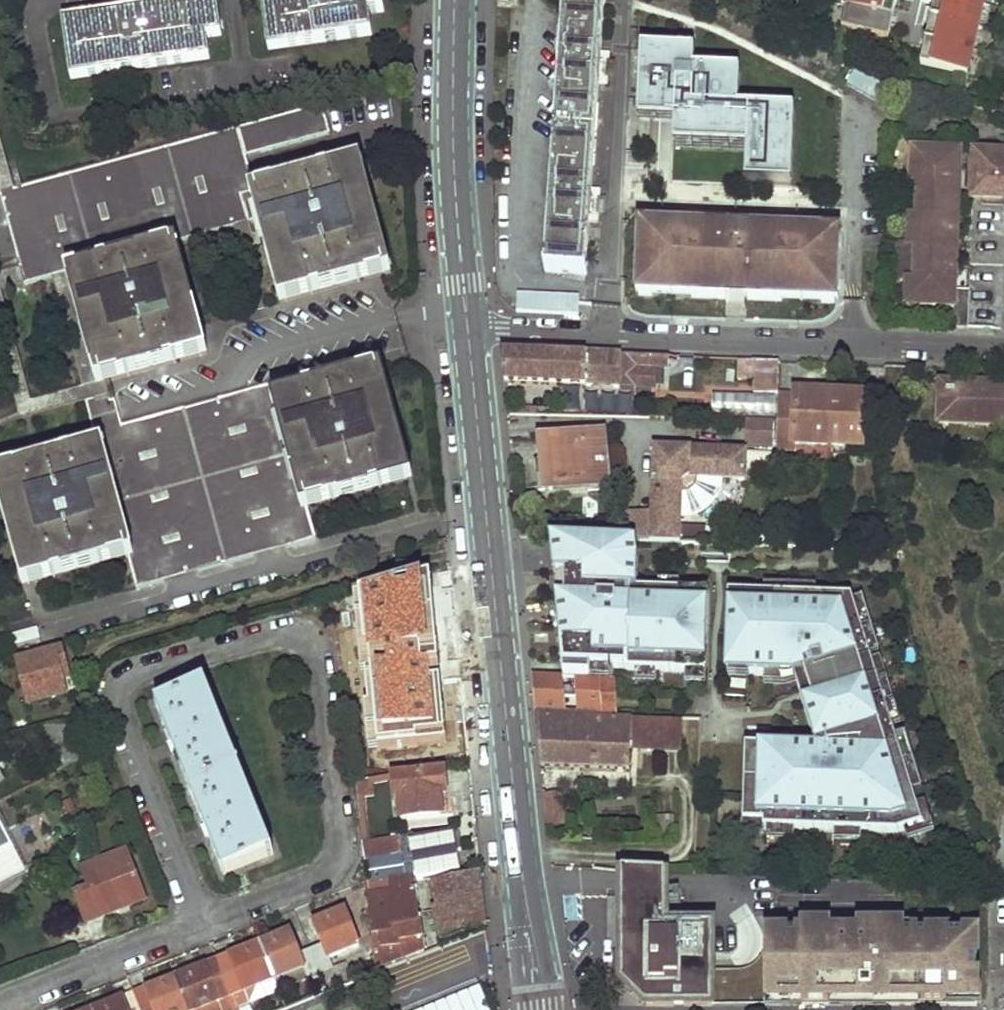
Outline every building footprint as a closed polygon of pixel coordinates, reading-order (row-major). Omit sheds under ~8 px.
[(70,78),(208,58),(206,42),(221,40),(217,0),(210,0),(63,21),(70,78)] [(266,50),(371,35),(367,12),(382,10),(381,0),(259,0),(266,50)] [(606,1),(599,0),(565,0),(547,273),(587,276),(590,224),(598,224),(600,196),(593,195),(600,83),(607,84),(609,53),(601,52),(606,1)] [(841,28),(889,39),(898,0),(847,0),(841,28)] [(922,65),(966,74),(982,0),(936,0),(922,65)] [(698,51),(645,49),(642,105),(678,107),(677,122),(676,145),(749,149),(747,184),(793,186),(797,112),(741,109),(743,72),(697,70),(698,51)] [(73,272),(102,381),(112,379),(202,354),(171,243),(227,228),(257,220),(263,219),(286,300),(386,273),(354,163),(255,191),(247,157),(331,133),(322,105),(15,189),(1,193),(22,268),(27,284),(73,272)] [(642,105),(641,120),(677,122),(678,107),(642,105)] [(1,193),(15,189),(0,138),(0,191),(1,193)] [(958,168),(959,150),(921,149),(911,156),(910,180),(917,180),(916,215),(909,215),(908,240),(915,241),(913,277),(907,277),(905,295),(912,303),(952,305),(952,311),(968,313),(968,291),(953,290),(953,282),(948,281),(949,274),(953,274),(955,247),(952,247),(954,214),(956,214),(958,182),(948,181),(949,168),(958,168)] [(1002,162),(1002,167),(996,166),(996,152),(974,151),(972,195),(1002,196),(1002,195),(1002,189),(1003,189),(1003,162),(1002,162)] [(996,166),(1002,167),(1002,162),(1003,162),(1003,152),(996,152),(996,166)] [(948,181),(958,182),(958,168),(949,168),(948,181)] [(227,228),(236,256),(264,249),(257,220),(227,228)] [(834,289),(836,247),(826,236),(758,233),(758,229),(722,227),(721,230),(653,227),(641,239),(640,282),(650,294),(692,295),(693,285),(724,287),(746,288),(779,289),(779,299),(824,301),(834,289)] [(88,403),(84,389),(31,402),(2,290),(27,284),(22,268),(0,274),(0,342),(20,420),(88,403)] [(692,300),(723,301),(724,287),(693,285),(692,295),(692,300)] [(779,289),(746,288),(746,302),(779,303),(779,299),(779,289)] [(514,295),(514,314),(577,317),(578,298),(514,295)] [(952,328),(968,328),(968,313),(952,311),(952,328)] [(503,350),(506,383),(621,388),(621,386),(654,387),(654,368),(667,368),(668,357),(586,353),(585,355),(503,350)] [(782,364),(740,362),(740,382),(756,382),(755,395),(780,396),(780,390),(782,364)] [(29,586),(129,557),(137,588),(318,539),(309,507),(407,479),(377,369),(277,395),(274,384),(123,427),(119,414),(92,421),(98,447),(0,473),(0,477),(29,586)] [(88,403),(92,421),(119,414),(112,379),(102,381),(84,386),(84,389),(88,403)] [(970,385),(970,387),(965,387),(965,383),(941,382),(939,414),(947,422),(966,423),(967,421),(976,421),(976,423),(1003,424),(1003,386),(970,385)] [(780,396),(777,453),(791,453),(792,443),(861,447),(864,396),(780,390),(780,396)] [(709,411),(690,411),(690,412),(690,420),(709,420),(709,411)] [(690,412),(681,412),(681,420),(690,420),(690,412)] [(552,461),(555,488),(610,484),(606,434),(540,442),(542,462),(552,461)] [(749,452),(656,449),(654,513),(643,513),(642,543),(683,545),(683,528),(683,518),(687,518),(690,517),(694,516),(698,515),(701,514),(704,512),(708,510),(711,506),(715,503),(718,498),(719,495),(720,492),(722,488),(722,485),(723,482),(747,482),(749,452)] [(542,462),(545,489),(555,488),(552,461),(542,462)] [(643,513),(625,512),(625,542),(635,543),(642,543),(643,513)] [(708,529),(683,528),(683,545),(708,545),(708,529)] [(803,539),(785,538),(784,548),(803,549),(803,539)] [(625,542),(552,540),(557,599),(581,600),(581,596),(594,596),(594,589),(637,590),(638,561),(635,543),(625,542)] [(558,609),(564,669),(599,671),(600,679),(610,680),(611,670),(687,673),(687,662),(707,663),(709,592),(637,590),(594,589),(594,596),(581,596),(581,600),(557,599),(558,609)] [(850,596),(729,592),(727,631),(730,631),(729,665),(750,665),(749,675),(795,676),(798,688),(808,685),(812,697),(802,700),(811,732),(821,729),(826,746),(821,750),(813,750),(746,751),(747,826),(769,827),(797,828),(836,829),(864,831),(893,832),(905,828),(919,824),(893,737),(890,727),(870,662),(868,655),(852,602),(850,596)] [(375,600),(379,645),(432,640),(429,620),(422,620),(420,597),(375,600)] [(868,655),(878,652),(862,599),(852,602),(868,655)] [(18,662),(28,705),(65,695),(60,672),(66,670),(62,650),(18,662)] [(890,727),(900,724),(880,659),(870,662),(890,727)] [(687,673),(706,673),(707,663),(687,662),(687,673)] [(729,665),(728,674),(749,675),(750,665),(729,665)] [(564,669),(565,677),(577,678),(600,679),(599,671),(564,669)] [(533,676),(537,711),(617,714),(616,683),(577,680),(577,678),(565,677),(533,676)] [(157,704),(226,873),(273,853),(206,685),(157,704)] [(808,685),(798,688),(802,700),(812,697),(808,685)] [(391,713),(396,761),(443,756),(442,738),(449,737),(447,706),(391,713)] [(97,751),(91,714),(44,727),(56,772),(97,751)] [(537,717),(542,768),(628,769),(630,750),(679,752),(684,723),(681,723),(537,717)] [(811,732),(813,740),(813,750),(821,750),(826,746),(821,729),(811,732)] [(905,828),(908,838),(932,831),(903,734),(893,737),(919,824),(905,828)] [(400,798),(401,820),(441,816),(440,794),(446,793),(445,772),(394,777),(396,798),(400,798)] [(545,796),(548,826),(564,825),(562,795),(545,796)] [(6,884),(28,872),(0,819),(0,886),(6,884)] [(453,827),(409,835),(417,876),(461,868),(453,827)] [(769,827),(769,837),(797,838),(797,828),(769,827)] [(836,829),(835,839),(863,840),(864,831),(836,829)] [(378,960),(379,968),(426,949),(415,880),(417,880),(417,876),(409,835),(409,832),(363,840),(366,860),(371,860),(375,884),(393,882),(394,894),(370,897),(368,897),(375,961),(378,960)] [(76,893),(87,922),(120,910),(118,901),(142,893),(125,852),(83,868),(90,888),(76,893)] [(433,907),(440,939),(487,925),(482,871),(434,882),(437,907),(433,907)] [(713,926),(666,926),(666,883),(666,873),(623,871),(623,880),(623,971),(623,972),(623,982),(646,1006),(713,1006),(713,960),(713,926)] [(394,894),(393,882),(375,884),(369,885),(370,897),(394,894)] [(13,892),(6,884),(0,886),(0,905),(13,892)] [(118,901),(120,910),(146,901),(142,893),(118,901)] [(260,944),(275,981),(306,968),(311,979),(322,974),(329,992),(354,982),(346,965),(334,969),(330,958),(360,945),(349,915),(333,920),(330,916),(315,922),(325,945),(301,955),(294,937),(278,944),(275,938),(260,944)] [(978,925),(766,925),(766,1006),(978,1006),(978,925)] [(260,944),(246,949),(249,955),(235,962),(233,958),(207,969),(208,973),(194,978),(192,973),(179,979),(190,1009),(238,1009),(237,1008),(250,1002),(245,993),(275,981),(260,944)] [(179,979),(163,985),(165,990),(149,996),(155,1009),(190,1009),(179,979)] [(135,993),(137,997),(142,1009),(155,1009),(149,996),(165,990),(163,985),(162,981),(135,993)] [(480,987),(424,1009),(490,1009),(480,987)] [(137,997),(123,1002),(125,1006),(112,1009),(142,1009),(137,997)]
